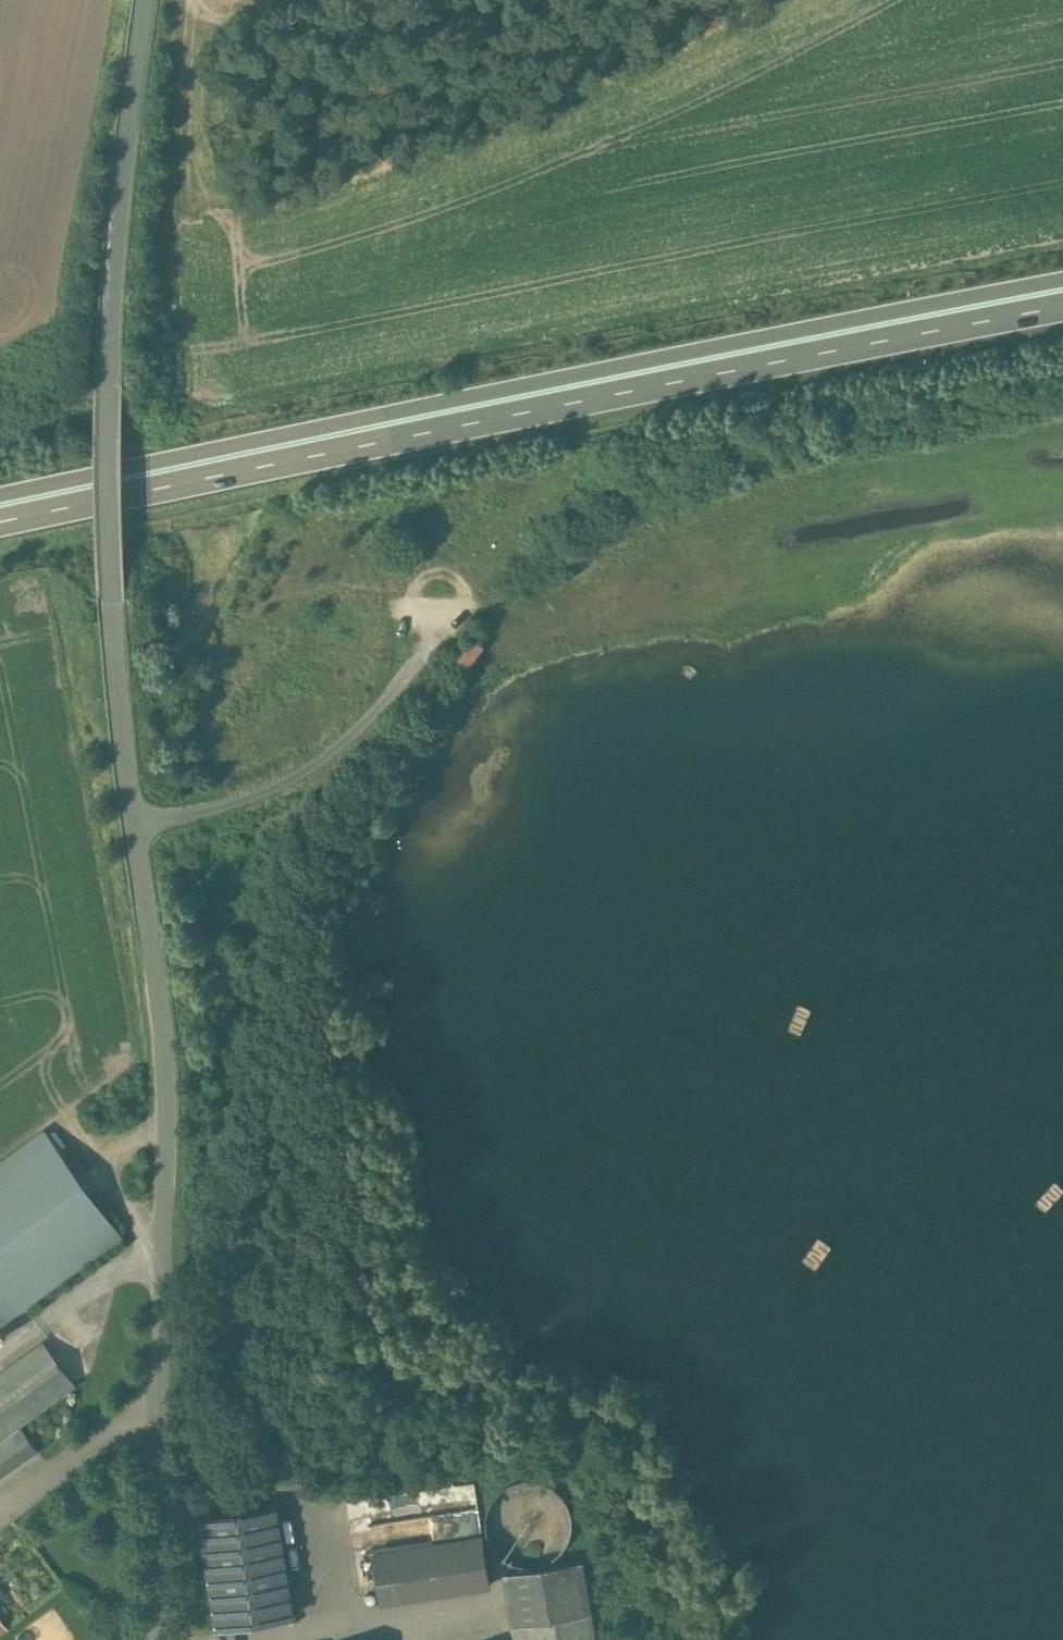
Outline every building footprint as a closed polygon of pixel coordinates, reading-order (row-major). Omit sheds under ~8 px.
[(482,642),(474,636),(460,655),(468,661),(482,642)] [(0,1165),(0,1318),(120,1231),(47,1131),(0,1165)] [(0,1372),(0,1438),(20,1423),(74,1385),(43,1341),(0,1372)] [(20,1423),(0,1438),(0,1474),(37,1447),(20,1423)] [(487,1523),(492,1540),(503,1553),(519,1561),(537,1561),(553,1555),(565,1542),(571,1528),(571,1513),(566,1499),(557,1488),(544,1480),(529,1477),(512,1481),(498,1491),(489,1506),(487,1523)] [(276,1504),(201,1516),(217,1625),(293,1613),(276,1504)] [(491,1582),(483,1533),(373,1550),(381,1599),(491,1582)] [(583,1558),(505,1570),(514,1621),(523,1619),(591,1609),(583,1558)] [(0,1612),(0,1635),(15,1626),(5,1609),(0,1612)] [(591,1609),(523,1619),(526,1639),(596,1639),(591,1609)] [(217,1631),(219,1639),(228,1639),(226,1630),(217,1631)]
